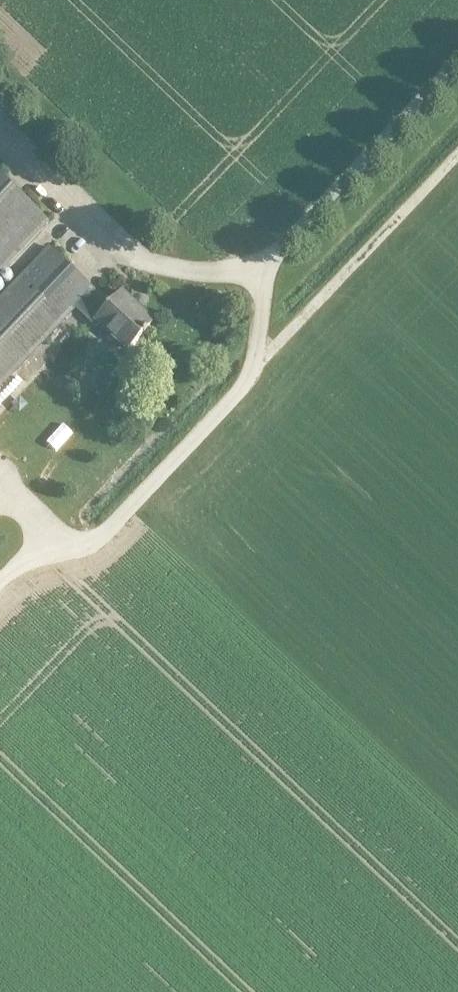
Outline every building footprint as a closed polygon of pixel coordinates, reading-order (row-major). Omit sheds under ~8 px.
[(50,222),(0,175),(0,274),(50,222)] [(76,308),(97,328),(101,324),(128,349),(145,332),(145,333),(148,329),(155,321),(123,291),(106,310),(89,294),(94,289),(50,248),(0,300),(0,388),(76,308)]
